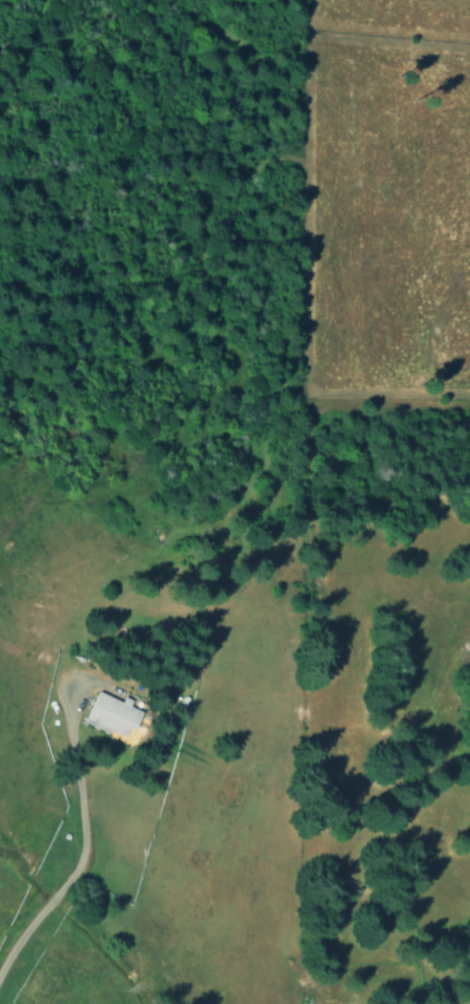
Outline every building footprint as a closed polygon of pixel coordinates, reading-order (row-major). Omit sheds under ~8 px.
[(119,700),(91,691),(81,723),(126,737),(135,709),(127,706),(129,699),(120,696),(119,700)]
